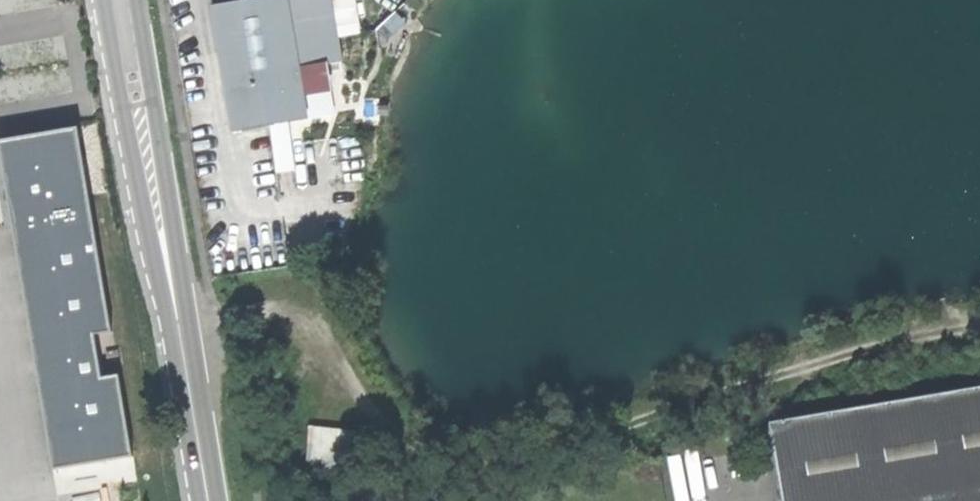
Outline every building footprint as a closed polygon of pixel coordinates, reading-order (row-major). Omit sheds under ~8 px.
[(232,132),(308,120),(299,69),(288,0),(250,0),(212,6),(223,73),(232,132)] [(299,69),(334,63),(324,0),(288,0),(299,69)] [(334,63),(343,62),(332,0),(324,0),(334,63)] [(305,94),(307,117),(333,114),(330,91),(305,94)] [(76,130),(0,142),(0,157),(52,467),(128,455),(115,375),(97,379),(89,332),(110,329),(76,130)] [(107,355),(109,367),(122,364),(120,353),(107,355)] [(786,500),(979,500),(979,389),(773,423),(786,500)] [(309,460),(356,462),(358,428),(311,425),(309,460)]
